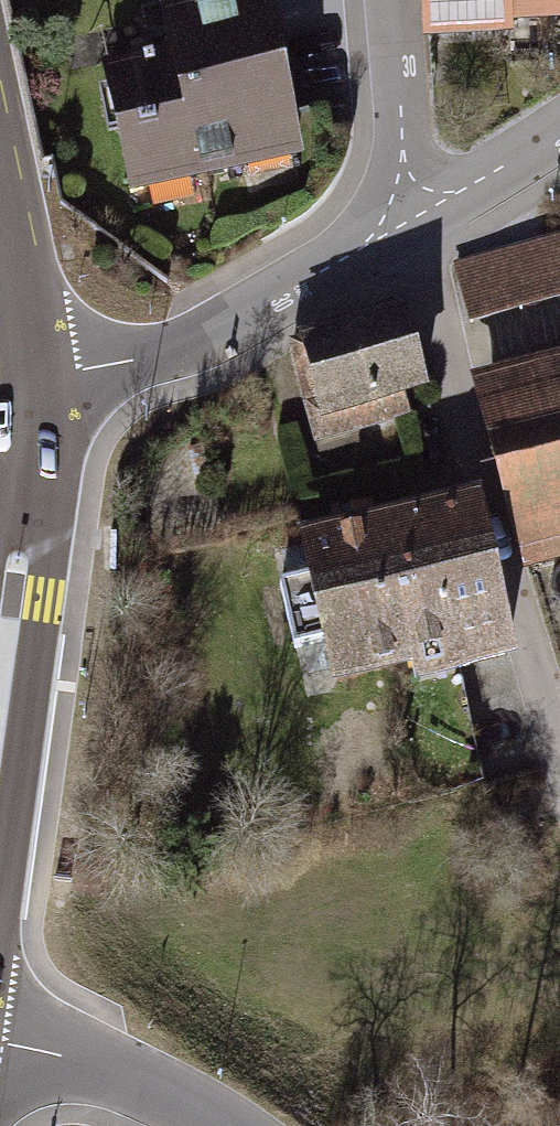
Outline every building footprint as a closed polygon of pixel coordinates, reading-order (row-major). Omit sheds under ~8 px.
[(109,55),(133,185),(296,154),(267,0),(158,0),(166,44),(109,55)] [(422,31),(559,23),(559,0),(420,0),(422,31)] [(452,261),(466,320),(559,296),(559,238),(559,233),(452,261)] [(431,386),(407,301),(296,327),(298,335),(287,339),(314,442),(411,416),(404,393),(431,386)] [(469,371),(523,569),(559,560),(559,348),(469,371)] [(511,655),(474,485),(296,525),(331,683),(410,664),(414,679),(511,655)]
